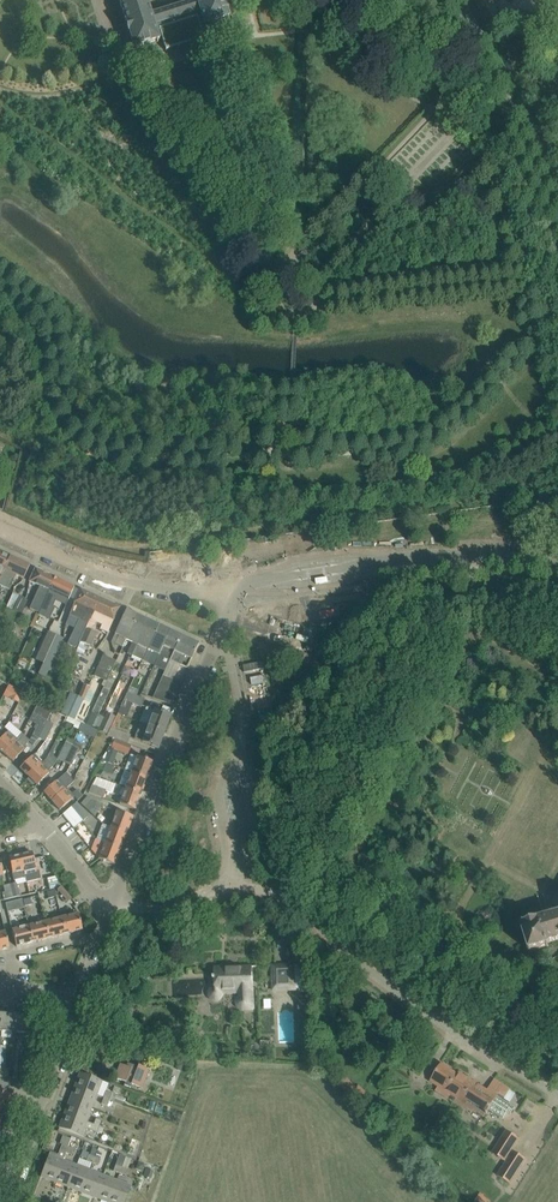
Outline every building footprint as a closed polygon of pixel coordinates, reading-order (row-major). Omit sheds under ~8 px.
[(127,22),(128,25),(125,26),(128,34),(131,34),(132,38),(133,41),(134,44),(132,45),(132,48),(135,47),(135,49),(138,48),(137,46),(156,40),(157,41),(160,40),(159,39),(161,38),(161,37),(162,37),(165,46),(203,34),(200,24),(201,24),(202,26),(205,25),(207,31),(216,28),(214,22),(225,18),(226,20),(229,19),(228,18),(230,17),(230,16),(228,16),(223,4),(225,3),(227,0),(197,0),(151,15),(147,0),(120,0),(127,22)] [(553,52),(540,58),(543,64),(555,58),(553,52)] [(9,460),(2,458),(0,465),(0,466),(6,468),(9,460)] [(10,557),(0,552),(0,578),(10,557)] [(29,566),(10,557),(0,578),(0,586),(9,590),(16,575),(24,579),(29,566)] [(42,606),(55,577),(35,568),(30,581),(39,586),(29,608),(39,613),(42,606)] [(69,599),(74,586),(55,577),(42,606),(39,613),(45,616),(50,603),(55,593),(69,599)] [(90,619),(100,598),(80,589),(69,615),(79,619),(68,643),(76,647),(87,623),(88,624),(90,619)] [(13,610),(19,596),(13,593),(7,607),(13,610)] [(17,620),(26,600),(26,598),(19,596),(13,610),(10,617),(17,620)] [(108,633),(119,607),(100,598),(90,619),(96,621),(96,622),(102,624),(100,629),(108,633)] [(126,639),(137,615),(126,610),(111,642),(115,644),(119,636),(126,639)] [(132,655),(148,621),(137,615),(126,639),(132,642),(127,653),(132,655)] [(95,624),(96,621),(90,619),(89,622),(87,629),(86,628),(80,641),(92,646),(97,633),(92,631),(95,624)] [(142,661),(148,649),(159,625),(148,621),(132,655),(142,661)] [(159,654),(170,631),(159,625),(148,649),(159,654)] [(165,671),(166,667),(170,660),(181,636),(170,631),(159,654),(160,655),(154,666),(165,671)] [(43,664),(56,635),(49,632),(36,660),(43,664)] [(63,638),(56,635),(43,664),(50,667),(63,638)] [(187,668),(198,644),(181,636),(170,660),(187,668)] [(105,672),(110,659),(103,655),(97,668),(105,672)] [(339,672),(333,666),(332,666),(322,678),(329,684),(339,672)] [(178,672),(166,667),(165,671),(163,675),(174,679),(178,672)] [(183,683),(174,679),(163,675),(155,690),(164,693),(166,686),(180,691),(183,683)] [(98,715),(114,680),(108,677),(96,704),(86,724),(99,729),(104,717),(98,715)] [(84,683),(79,696),(84,698),(85,699),(90,686),(84,683)] [(9,686),(3,696),(18,703),(24,693),(9,686)] [(178,698),(180,691),(166,686),(164,693),(178,698)] [(138,690),(129,687),(127,692),(136,695),(138,690)] [(178,698),(164,693),(155,690),(152,697),(175,706),(178,698)] [(75,717),(84,698),(79,696),(71,692),(62,712),(75,717)] [(144,698),(136,695),(127,692),(120,707),(125,709),(128,702),(141,706),(144,698)] [(39,738),(50,716),(51,714),(53,709),(38,702),(32,714),(41,718),(32,735),(39,738)] [(165,732),(171,716),(154,709),(154,710),(146,706),(140,723),(165,732)] [(108,733),(111,728),(116,716),(107,712),(104,717),(99,729),(108,733)] [(4,728),(8,723),(12,716),(4,713),(2,717),(0,719),(0,725),(4,728)] [(56,719),(50,716),(39,738),(45,741),(56,719)] [(17,739),(11,733),(15,728),(8,723),(4,728),(8,731),(0,740),(0,750),(4,754),(17,739)] [(159,748),(165,732),(140,723),(134,739),(142,742),(159,748)] [(131,735),(116,730),(111,728),(108,733),(107,736),(115,739),(128,743),(131,735)] [(13,762),(21,753),(26,746),(25,745),(29,741),(21,734),(17,739),(4,754),(13,762)] [(128,755),(132,745),(128,743),(115,739),(111,749),(128,755)] [(64,762),(72,745),(66,742),(57,759),(64,762)] [(78,748),(72,745),(64,762),(70,765),(78,748)] [(29,777),(43,762),(34,754),(29,760),(20,768),(29,777)] [(106,755),(104,762),(106,763),(113,765),(115,758),(106,755)] [(147,778),(153,762),(138,756),(132,772),(147,778)] [(46,759),(43,762),(29,777),(37,785),(51,771),(49,769),(53,766),(46,759)] [(110,775),(114,766),(113,765),(106,763),(106,764),(101,762),(98,768),(103,770),(103,772),(110,775)] [(78,801),(83,796),(94,775),(87,770),(77,789),(72,794),(67,788),(52,801),(60,810),(74,797),(78,801)] [(141,794),(147,778),(132,772),(125,788),(141,794)] [(52,801),(67,788),(74,781),(66,773),(56,782),(56,781),(44,792),(52,801)] [(89,793),(103,798),(105,792),(112,794),(115,784),(96,777),(92,785),(89,793)] [(135,810),(141,794),(125,788),(119,804),(135,810)] [(81,804),(95,817),(102,804),(88,796),(81,804)] [(76,803),(71,807),(83,821),(88,817),(76,803)] [(83,821),(71,807),(63,814),(74,828),(83,821)] [(127,833),(133,817),(117,811),(111,827),(127,833)] [(121,849),(127,833),(111,827),(105,843),(121,849)] [(121,849),(105,843),(99,859),(115,865),(121,849)] [(37,871),(32,852),(21,855),(24,870),(26,877),(27,882),(41,879),(39,870),(37,871)] [(24,870),(21,855),(9,858),(12,869),(14,880),(26,877),(24,870)] [(55,876),(47,878),(49,889),(54,888),(61,886),(55,876)] [(20,895),(17,882),(10,884),(13,897),(20,895)] [(13,897),(10,884),(3,885),(5,892),(2,893),(4,900),(13,897)] [(72,899),(61,886),(54,888),(56,896),(58,895),(65,904),(72,899)] [(56,896),(54,888),(49,889),(39,892),(42,903),(49,902),(55,900),(55,897),(56,896)] [(78,913),(76,914),(61,917),(66,934),(82,930),(78,913)] [(524,922),(521,926),(523,931),(521,931),(521,933),(524,933),(528,950),(527,950),(527,952),(529,951),(529,953),(531,952),(531,951),(545,946),(546,948),(549,947),(547,942),(557,939),(557,913),(524,922)] [(66,934),(61,917),(45,921),(49,938),(66,934)] [(49,938),(45,921),(28,926),(33,942),(49,938)] [(33,942),(28,926),(12,930),(16,946),(33,942)] [(6,936),(5,931),(0,933),(0,950),(9,948),(6,936)] [(278,990),(295,990),(294,965),(277,965),(278,990)] [(213,977),(214,981),(215,986),(213,986),(212,986),(210,987),(209,988),(208,990),(207,992),(207,994),(208,997),(209,999),(211,1001),(213,1002),(216,1002),(218,1002),(219,1001),(221,1000),(223,998),(224,995),(238,994),(238,996),(236,998),(235,1001),(235,1003),(236,1006),(238,1008),(240,1010),(243,1011),(254,1011),(252,966),(215,968),(215,977),(213,977)] [(15,1014),(1,1013),(0,1025),(0,1031),(2,1032),(11,1032),(11,1042),(16,1042),(17,1033),(14,1032),(15,1014)] [(29,1032),(30,1017),(32,1017),(32,1015),(15,1014),(14,1032),(17,1033),(26,1033),(25,1043),(30,1043),(31,1032),(29,1032)] [(0,1046),(0,1049),(0,1056),(0,1076),(9,1077),(9,1069),(5,1069),(7,1046),(0,1046)] [(125,1082),(124,1085),(131,1087),(132,1084),(142,1088),(150,1068),(148,1067),(147,1068),(138,1064),(138,1067),(132,1064),(131,1068),(121,1064),(115,1078),(125,1082)] [(515,1108),(488,1090),(459,1072),(458,1074),(442,1064),(432,1079),(430,1082),(438,1087),(436,1091),(448,1099),(451,1095),(485,1117),(488,1112),(492,1115),(493,1112),(503,1118),(507,1112),(511,1114),(515,1108)] [(102,1081),(91,1076),(80,1072),(75,1086),(97,1094),(102,1081)] [(97,1094),(75,1086),(69,1100),(92,1108),(97,1094)] [(504,1086),(499,1094),(506,1098),(511,1090),(504,1086)] [(0,1091),(0,1108),(5,1110),(11,1095),(0,1091)] [(107,1106),(110,1099),(104,1097),(101,1104),(107,1106)] [(92,1108),(69,1100),(64,1113),(87,1122),(87,1121),(92,1108)] [(91,1130),(93,1124),(94,1124),(87,1121),(87,1122),(64,1113),(59,1127),(81,1136),(84,1137),(87,1129),(91,1130)] [(99,1127),(102,1120),(96,1118),(94,1124),(93,1124),(99,1127)] [(97,1133),(99,1127),(93,1124),(91,1130),(97,1133)] [(498,1157),(506,1162),(498,1176),(510,1183),(526,1159),(511,1150),(519,1138),(507,1131),(497,1146),(503,1150),(498,1157)] [(59,1144),(62,1145),(59,1151),(66,1153),(68,1147),(67,1147),(71,1138),(63,1135),(59,1144)] [(63,1160),(66,1153),(59,1151),(58,1155),(50,1152),(40,1177),(54,1182),(63,1160)] [(120,1154),(115,1165),(113,1171),(120,1173),(122,1168),(122,1167),(126,1157),(120,1154)] [(101,1159),(95,1157),(92,1163),(99,1166),(101,1159)] [(68,1187),(76,1165),(63,1160),(54,1182),(68,1187)] [(82,1192),(90,1170),(76,1165),(68,1187),(82,1192)] [(95,1197),(104,1175),(90,1170),(82,1192),(95,1197)] [(117,1180),(104,1175),(95,1197),(108,1201),(109,1201),(117,1180)] [(127,1196),(131,1185),(117,1180),(109,1201),(125,1201),(127,1196)]
